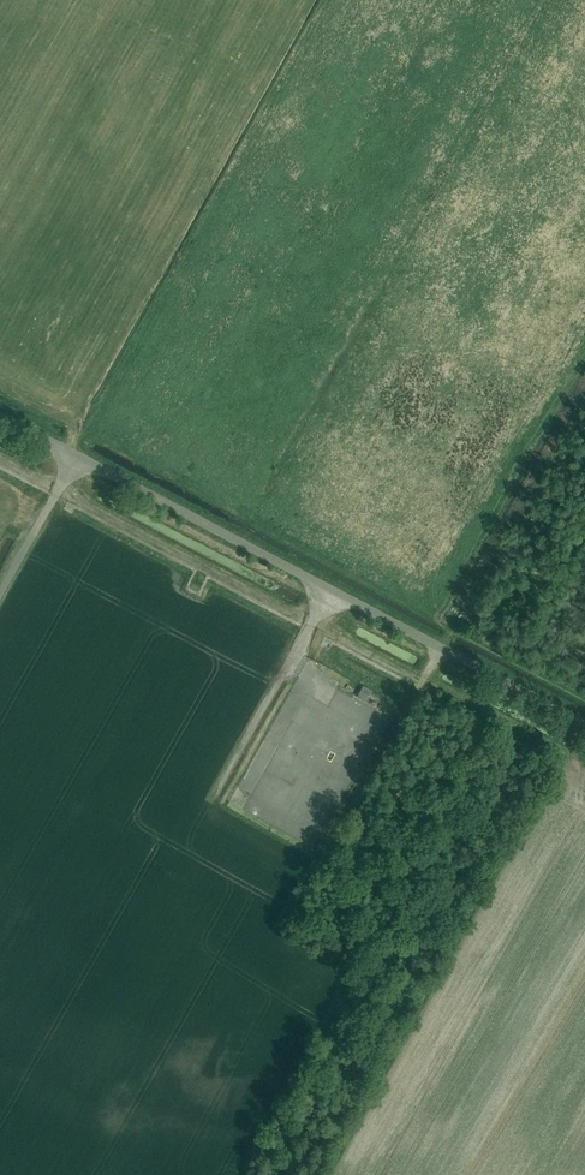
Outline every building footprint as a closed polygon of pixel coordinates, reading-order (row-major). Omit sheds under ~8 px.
[(357,697),(366,702),(372,691),(364,686),(357,697)] [(300,766),(282,757),(269,782),(287,791),(300,766)] [(210,787),(216,790),(220,782),(213,779),(210,787)]
